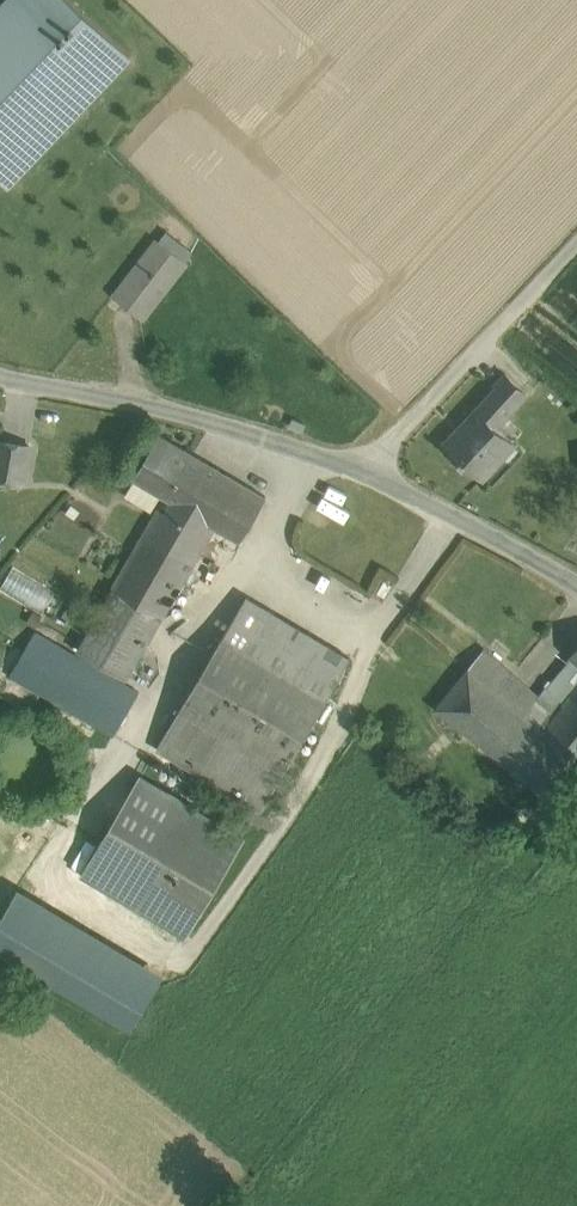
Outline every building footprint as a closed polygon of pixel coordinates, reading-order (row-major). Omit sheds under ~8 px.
[(68,0),(6,0),(0,6),(0,176),(9,185),(129,58),(68,0)] [(157,239),(112,296),(142,319),(187,262),(157,239)] [(499,386),(479,407),(446,442),(460,456),(459,457),(463,462),(465,460),(482,476),(514,441),(496,424),(527,390),(506,371),(495,382),(499,386)] [(208,462),(159,433),(133,478),(164,496),(164,495),(172,500),(183,508),(208,462)] [(0,439),(0,475),(23,480),(29,444),(0,439)] [(183,508),(172,500),(166,511),(159,507),(113,587),(114,588),(161,616),(162,616),(215,525),(240,540),(266,495),(208,462),(183,508)] [(1,586),(46,608),(57,586),(12,564),(1,586)] [(161,616),(114,588),(78,649),(125,676),(161,616)] [(246,595),(157,746),(261,808),(350,656),(246,595)] [(139,691),(35,630),(10,674),(114,734),(139,691)] [(555,711),(537,696),(538,695),(482,651),(436,707),(487,748),(479,758),(505,779),(514,768),(553,800),(576,769),(576,688),(575,687),(565,700),(555,711)] [(565,700),(546,685),(538,695),(537,696),(555,711),(565,700)] [(243,836),(140,775),(83,873),(185,934),(243,836)] [(19,891),(0,923),(0,947),(131,1024),(161,974),(19,891)]
